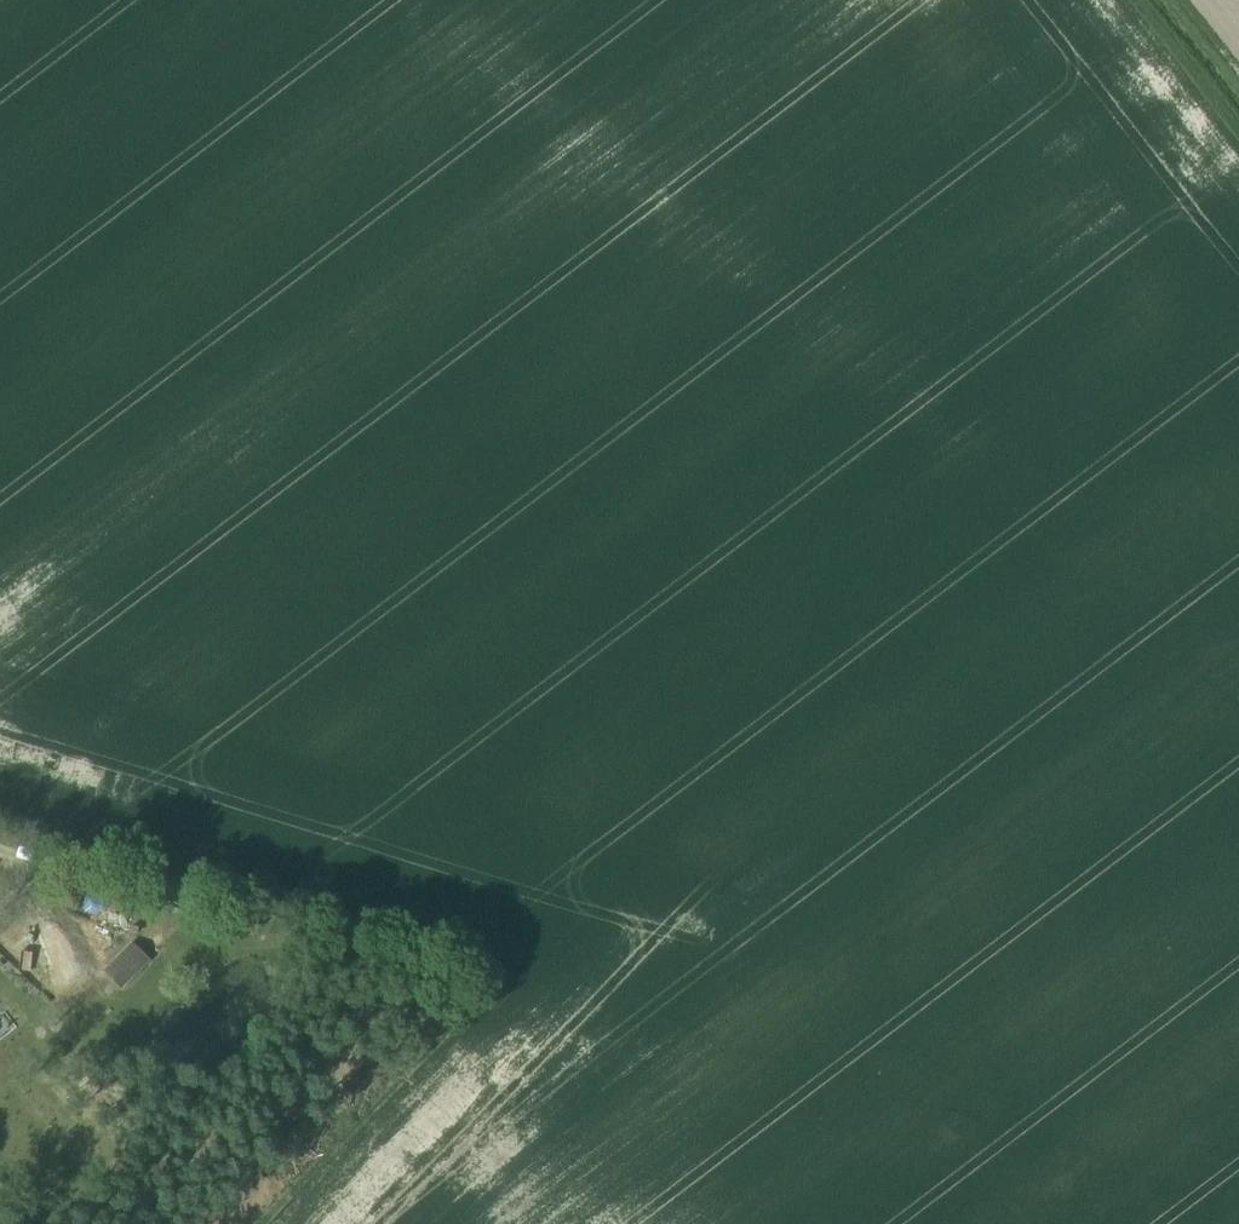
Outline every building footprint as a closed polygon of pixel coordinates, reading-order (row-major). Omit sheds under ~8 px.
[(102,970),(121,989),(150,959),(131,941),(102,970)]
